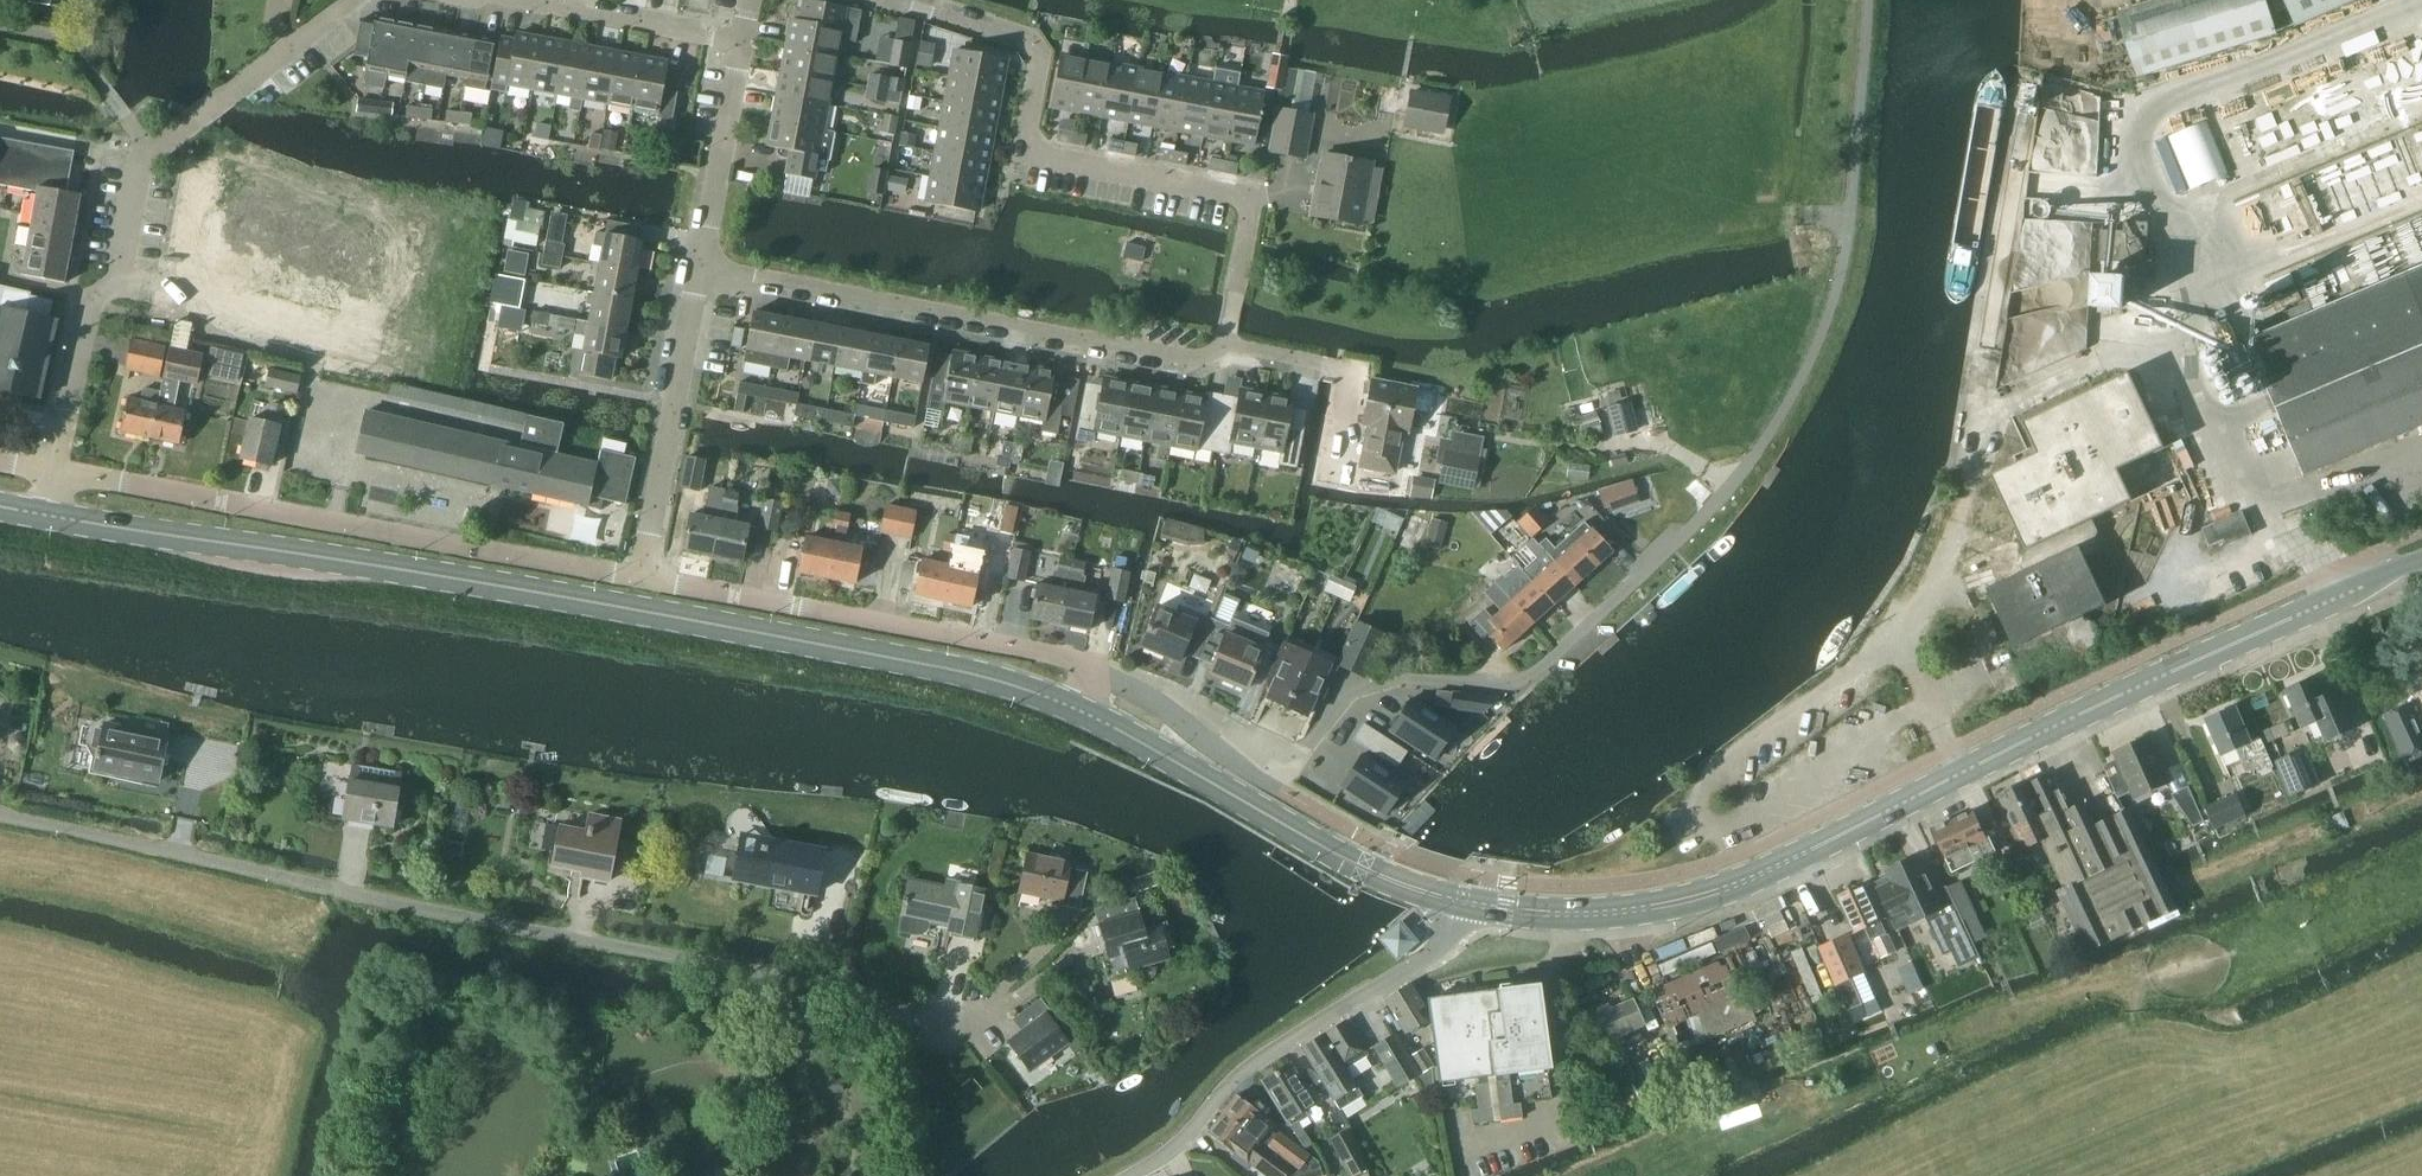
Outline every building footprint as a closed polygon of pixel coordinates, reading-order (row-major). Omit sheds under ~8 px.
[(788,45),(840,54),(843,39),(857,42),(862,10),(858,9),(821,2),(808,0),(804,0),(800,20),(793,19),(788,45)] [(2279,35),(2268,0),(2157,0),(2119,12),(2140,78),(2279,35)] [(2358,0),(2286,0),(2297,27),(2358,0)] [(362,19),(355,54),(369,57),(365,79),(368,85),(385,89),(388,75),(398,21),(376,17),(376,22),(362,19)] [(398,21),(388,75),(406,78),(408,67),(410,67),(418,25),(398,21)] [(406,78),(406,81),(425,85),(428,70),(429,71),(437,28),(418,25),(410,67),(408,67),(406,78)] [(425,85),(445,89),(447,74),(449,74),(457,32),(437,28),(429,71),(428,70),(425,85)] [(468,78),(476,36),(457,32),(449,74),(467,78),(468,78)] [(533,90),(543,38),(517,33),(513,54),(499,52),(492,89),(507,92),(509,86),(533,90)] [(467,78),(465,87),(486,91),(487,82),(489,82),(497,39),(476,36),(468,78),(467,78)] [(558,95),(568,43),(543,38),(533,90),(558,95)] [(896,38),(891,66),(908,69),(914,42),(896,38)] [(936,42),(922,40),(917,65),(931,67),(936,42)] [(568,43),(558,95),(572,98),(570,109),(581,111),(583,100),(593,48),(568,43)] [(836,80),(840,54),(788,45),(783,70),(836,80)] [(609,105),(618,52),(593,48),(583,100),(609,105)] [(952,76),(1002,85),(1007,59),(957,50),(952,76)] [(618,52),(609,105),(634,109),(644,57),(618,52)] [(1272,55),(1266,87),(1283,91),(1289,57),(1272,54),(1272,55)] [(1079,110),(1088,61),(1062,56),(1052,105),(1079,110)] [(644,57),(634,109),(659,114),(658,116),(673,119),(680,84),(666,81),(670,62),(644,57)] [(1104,115),(1113,65),(1088,61),(1079,110),(1104,115)] [(1129,119),(1138,70),(1113,65),(1104,115),(1129,119)] [(1214,84),(1204,133),(1229,138),(1239,89),(1242,74),(1216,69),(1214,84)] [(831,105),(836,80),(783,70),(779,95),(831,105)] [(1154,124),(1163,75),(1138,70),(1129,119),(1154,124)] [(870,73),(868,87),(889,91),(902,93),(905,79),(892,77),(870,73)] [(1179,129),(1188,79),(1163,75),(1154,124),(1179,129)] [(997,110),(1002,85),(952,76),(948,101),(997,110)] [(1204,133),(1213,84),(1188,79),(1179,129),(1204,133)] [(868,87),(866,99),(887,102),(900,104),(902,93),(889,91),(868,87)] [(1265,94),(1239,89),(1229,138),(1256,143),(1265,94)] [(1409,90),(1402,127),(1445,134),(1451,97),(1409,90)] [(826,130),(831,105),(779,95),(774,120),(826,130)] [(358,105),(357,112),(380,114),(382,100),(359,98),(358,105)] [(382,100),(380,114),(393,116),(393,115),(394,102),(382,100)] [(992,135),(997,110),(948,101),(943,126),(992,135)] [(406,116),(419,118),(420,107),(407,105),(406,116)] [(420,107),(419,118),(431,119),(433,108),(420,107)] [(1279,109),(1271,151),(1306,157),(1314,115),(1309,114),(1291,111),(1279,109)] [(447,110),(446,121),(445,122),(460,123),(461,112),(447,110)] [(461,112),(460,123),(471,125),(473,113),(461,112)] [(774,120),(769,146),(781,148),(781,153),(785,157),(791,159),(790,164),(788,174),(814,179),(816,169),(827,171),(830,156),(831,156),(836,132),(826,130),(774,120)] [(537,121),(534,136),(550,139),(553,124),(537,121)] [(988,160),(992,135),(943,126),(938,151),(988,160)] [(600,149),(615,151),(619,132),(604,129),(600,149)] [(1072,144),(1074,132),(1060,129),(1058,141),(1072,144)] [(591,132),(589,147),(599,148),(602,134),(591,132)] [(1074,132),(1072,144),(1086,146),(1088,134),(1074,132)] [(28,143),(0,138),(0,184),(19,187),(28,143)] [(1122,153),(1125,141),(1111,139),(1109,151),(1122,153)] [(1125,141),(1122,153),(1136,156),(1138,144),(1125,141)] [(31,225),(75,233),(83,194),(67,191),(75,151),(28,143),(19,187),(38,190),(31,225)] [(1173,163),(1175,151),(1161,148),(1159,160),(1173,163)] [(983,186),(988,160),(938,151),(934,176),(983,186)] [(1175,151),(1173,163),(1186,165),(1189,153),(1175,151)] [(1360,224),(1372,163),(1326,154),(1314,215),(1360,224)] [(1223,172),(1225,160),(1216,158),(1211,157),(1209,170),(1223,172)] [(426,191),(264,160),(255,205),(267,207),(257,257),(269,259),(267,270),(260,306),(376,329),(385,282),(407,286),(426,191)] [(1225,160),(1223,172),(1237,175),(1239,163),(1225,160)] [(872,168),(869,192),(886,194),(889,170),(872,168)] [(889,175),(887,190),(906,193),(909,179),(889,175)] [(978,212),(983,186),(934,176),(929,202),(978,212)] [(600,263),(638,270),(643,240),(635,239),(637,226),(609,220),(606,233),(597,231),(594,244),(604,246),(600,263)] [(2101,230),(2099,261),(2133,263),(2132,278),(2156,280),(2158,257),(2148,256),(2150,224),(2125,222),(2125,231),(2101,230)] [(66,283),(75,233),(31,225),(22,274),(66,283)] [(547,241),(544,253),(564,257),(566,245),(547,241)] [(1123,258),(1142,263),(1146,249),(1126,244),(1123,258)] [(561,268),(564,257),(544,253),(542,264),(561,268)] [(632,299),(638,270),(600,263),(595,292),(632,299)] [(2248,341),(2250,344),(2225,355),(2236,379),(2261,368),(2305,475),(2421,426),(2421,268),(2248,341)] [(2090,302),(2122,304),(2124,271),(2092,270),(2090,302)] [(42,398),(60,319),(50,317),(54,299),(31,294),(32,291),(0,284),(0,389),(42,398)] [(627,328),(632,299),(595,292),(589,321),(627,328)] [(535,299),(533,311),(552,315),(555,302),(535,299)] [(499,308),(495,330),(528,336),(531,324),(550,327),(552,315),(533,311),(517,308),(516,311),(499,308)] [(754,311),(747,350),(744,362),(774,368),(784,317),(754,311)] [(2096,311),(2093,338),(2151,345),(2154,318),(2096,311)] [(813,323),(784,317),(774,368),(788,370),(790,358),(806,361),(813,323)] [(575,319),(573,333),(587,336),(584,351),(580,374),(611,380),(616,357),(621,358),(627,328),(589,321),(575,319)] [(835,367),(842,328),(813,323),(806,361),(835,367)] [(863,372),(870,333),(842,328),(835,367),(862,372),(863,372)] [(863,372),(862,372),(860,383),(875,385),(876,375),(893,378),(900,339),(870,333),(863,372)] [(161,376),(167,346),(132,339),(126,369),(161,376)] [(900,339),(893,378),(923,383),(930,345),(900,339)] [(161,391),(152,437),(181,443),(188,410),(175,407),(181,380),(197,383),(203,354),(171,347),(162,391),(161,391)] [(967,406),(976,354),(953,350),(952,354),(939,352),(928,408),(944,411),(946,402),(967,406)] [(992,411),(1002,359),(976,354),(967,406),(992,411)] [(1017,416),(1026,364),(1002,359),(992,411),(1017,416)] [(1026,364),(1017,416),(1044,421),(1042,431),(1058,434),(1062,415),(1073,417),(1080,379),(1055,374),(1056,370),(1026,364)] [(297,392),(301,375),(271,368),(267,385),(297,392)] [(1080,418),(1076,439),(1093,442),(1096,428),(1122,433),(1131,384),(1105,379),(1104,386),(1087,383),(1087,385),(1080,418)] [(2035,550),(2033,554),(2031,554),(2030,554),(2028,555),(2027,556),(2027,557),(2026,558),(2026,559),(2026,560),(2026,561),(2027,563),(2029,563),(2029,564),(2026,573),(2029,579),(1999,592),(2020,638),(2070,614),(2075,626),(2073,626),(2070,636),(2075,647),(2087,652),(2098,647),(2102,635),(2097,624),(2086,620),(2081,609),(2099,601),(2078,557),(2086,553),(2094,530),(2090,528),(2092,523),(2089,517),(2129,498),(2114,467),(2161,446),(2130,379),(2032,425),(2047,456),(2001,477),(2035,550)] [(1348,463),(1344,483),(1390,491),(1393,472),(1395,472),(1403,430),(1408,431),(1412,408),(1428,411),(1431,409),(1434,396),(1431,392),(1416,389),(1416,388),(1410,387),(1407,383),(1399,381),(1395,384),(1373,380),(1365,423),(1370,424),(1362,465),(1348,463)] [(768,399),(771,387),(741,381),(738,393),(768,399)] [(1147,438),(1156,389),(1131,384),(1122,433),(1147,438)] [(152,437),(161,391),(144,387),(141,400),(129,397),(122,431),(152,437)] [(796,415),(798,403),(800,393),(771,387),(768,399),(797,404),(795,415),(796,415)] [(1172,443),(1181,394),(1156,389),(1147,438),(1172,443)] [(1213,451),(1224,395),(1207,391),(1205,399),(1181,394),(1172,443),(1213,451)] [(1257,445),(1267,396),(1241,391),(1239,398),(1224,395),(1213,451),(1230,454),(1233,440),(1257,445)] [(1267,396),(1257,445),(1282,449),(1279,464),(1297,467),(1308,411),(1291,408),(1293,401),(1267,396)] [(251,417),(241,458),(273,465),(279,439),(287,441),(292,420),(282,418),(285,406),(272,403),(269,421),(251,417)] [(824,421),(826,408),(798,403),(796,415),(824,421)] [(1608,408),(1615,436),(1635,430),(1629,403),(1608,408)] [(885,421),(887,409),(858,404),(856,414),(853,426),(854,427),(856,416),(885,421)] [(853,426),(856,414),(826,408),(824,421),(853,426)] [(887,409),(885,421),(915,427),(917,415),(887,409)] [(367,410),(357,453),(601,509),(604,499),(626,504),(637,457),(624,455),(627,443),(605,438),(602,449),(598,463),(558,454),(565,423),(528,415),(525,426),(521,445),(367,410)] [(1441,438),(1436,462),(1444,464),(1441,481),(1473,487),(1476,472),(1483,474),(1485,465),(1478,463),(1482,448),(1484,438),(1454,431),(1453,441),(1441,438)] [(1624,453),(1608,457),(1611,469),(1627,465),(1624,453)] [(700,489),(706,459),(688,455),(682,485),(700,489)] [(1138,483),(1140,473),(1123,469),(1121,480),(1138,483)] [(1140,473),(1138,483),(1155,486),(1157,476),(1140,473)] [(1413,475),(1410,493),(1409,497),(1432,498),(1436,480),(1413,475)] [(1632,479),(1598,489),(1598,490),(1604,508),(1610,506),(1611,512),(1640,504),(1633,482),(1632,479)] [(705,515),(692,513),(684,549),(714,555),(726,490),(711,487),(705,515)] [(740,493),(726,490),(714,555),(743,560),(750,524),(737,521),(739,509),(737,509),(740,493)] [(779,529),(784,501),(768,498),(762,526),(779,529)] [(1003,510),(1013,521),(1020,513),(1011,503),(1003,510)] [(897,535),(903,507),(888,504),(882,532),(897,535)] [(1536,505),(1517,523),(1532,539),(1551,521),(1536,505)] [(903,507),(897,535),(912,538),(918,510),(903,507)] [(829,509),(827,525),(836,526),(838,527),(841,511),(840,511),(830,509),(829,509)] [(836,540),(829,577),(856,583),(863,546),(846,542),(844,542),(846,528),(849,529),(851,513),(841,511),(838,527),(836,526),(834,540),(836,540)] [(2211,546),(2251,530),(2244,512),(2203,528),(2211,546)] [(1166,518),(1162,535),(1188,543),(1204,542),(1203,529),(1166,518)] [(1432,518),(1425,546),(1439,550),(1447,522),(1432,518)] [(1612,552),(1585,521),(1555,548),(1546,538),(1539,544),(1575,585),(1612,552)] [(1512,537),(1520,546),(1529,537),(1521,529),(1512,537)] [(946,533),(943,549),(944,549),(953,551),(954,551),(958,535),(946,533)] [(807,535),(800,572),(829,577),(836,540),(834,540),(807,535)] [(951,564),(944,600),(971,606),(979,570),(980,565),(981,560),(981,558),(983,550),(966,546),(968,537),(958,535),(954,551),(953,551),(950,564),(951,564)] [(1534,538),(1512,557),(1520,566),(1523,570),(1533,581),(1554,604),(1575,585),(1539,544),(1534,538)] [(1250,559),(1258,556),(1261,547),(1247,542),(1242,556),(1250,559)] [(1004,572),(1009,546),(996,543),(991,569),(1004,572)] [(1026,579),(1032,551),(1015,548),(1009,576),(1026,579)] [(924,558),(916,595),(944,600),(951,564),(950,564),(942,562),(928,559),(924,558)] [(1032,618),(1061,624),(1068,588),(1073,560),(1060,558),(1057,572),(1055,572),(1052,585),(1039,582),(1032,618)] [(1068,588),(1061,624),(1089,629),(1097,594),(1083,591),(1086,577),(1082,577),(1085,563),(1073,560),(1068,588)] [(1503,576),(1495,583),(1532,624),(1554,604),(1533,581),(1523,570),(1520,566),(1506,579),(1503,576)] [(1125,600),(1130,572),(1114,569),(1108,597),(1125,600)] [(1502,650),(1532,624),(1495,583),(1486,592),(1501,610),(1492,618),(1484,609),(1470,622),(1487,641),(1491,638),(1502,650)] [(1198,658),(1215,619),(1180,604),(1176,613),(1158,606),(1142,645),(1180,661),(1183,652),(1198,658)] [(1215,619),(1198,658),(1214,665),(1210,673),(1247,689),(1270,633),(1233,618),(1230,625),(1215,619)] [(1364,677),(1384,633),(1358,620),(1338,664),(1364,677)] [(1288,707),(1311,655),(1285,644),(1272,671),(1278,674),(1268,698),(1288,707)] [(1311,655),(1288,707),(1308,716),(1318,692),(1324,695),(1337,667),(1311,655)] [(2327,699),(2318,679),(2288,692),(2304,728),(2318,722),(2327,743),(2358,730),(2342,693),(2327,699)] [(1454,692),(1452,708),(1483,712),(1498,698),(1454,692)] [(1412,698),(1390,731),(1434,759),(1456,726),(1412,698)] [(15,700),(10,728),(33,732),(38,704),(15,700)] [(2402,756),(2404,760),(2421,752),(2421,732),(2409,705),(2383,718),(2402,756)] [(2238,707),(2207,720),(2223,757),(2238,750),(2244,763),(2253,759),(2259,774),(2275,767),(2262,737),(2252,741),(2238,707)] [(96,728),(93,748),(100,749),(96,769),(160,782),(168,739),(169,734),(164,733),(105,721),(103,729),(96,728)] [(2291,733),(2286,723),(2265,732),(2270,743),(2291,733)] [(1367,724),(1356,740),(1398,767),(1408,751),(1367,724)] [(2137,798),(2172,783),(2151,737),(2117,752),(2120,759),(2105,765),(2119,798),(2134,792),(2137,798)] [(2292,796),(2321,784),(2307,750),(2278,762),(2292,796)] [(1363,754),(1341,787),(1385,815),(1406,782),(1363,754)] [(394,825),(399,794),(402,771),(353,763),(351,778),(344,817),(394,825)] [(2030,782),(2001,795),(2027,850),(2044,842),(2065,888),(2058,891),(2086,951),(2095,947),(2096,950),(2149,925),(2151,930),(2182,915),(2157,861),(2132,809),(2124,813),(2097,826),(2086,803),(2070,811),(2052,774),(2031,784),(2030,782)] [(2195,827),(2206,822),(2190,786),(2173,794),(2195,827)] [(2238,793),(2206,806),(2215,829),(2248,816),(2238,793)] [(1988,838),(1975,810),(1953,821),(1951,818),(1933,827),(1955,873),(1999,852),(1991,837),(1988,838)] [(610,880),(622,817),(589,811),(586,828),(562,823),(554,864),(584,869),(583,875),(610,880)] [(740,840),(733,878),(816,893),(825,846),(801,842),(741,831),(740,840)] [(1080,909),(1088,872),(1071,868),(1073,860),(1029,851),(1020,892),(1061,900),(1060,904),(1080,909)] [(1895,879),(1879,886),(1900,931),(1916,923),(1927,918),(1945,955),(1953,951),(1961,968),(1983,958),(1972,935),(1965,921),(1950,888),(1949,887),(1936,893),(1919,857),(1891,870),(1895,879)] [(903,916),(900,930),(914,933),(919,933),(922,932),(925,930),(927,929),(928,927),(929,925),(929,921),(951,926),(950,931),(976,936),(986,887),(957,882),(958,879),(947,877),(945,883),(911,876),(903,916)] [(1963,882),(1950,888),(1965,921),(1978,914),(1963,882)] [(1895,952),(1880,918),(1865,884),(1841,894),(1858,933),(1867,929),(1873,941),(1876,940),(1884,957),(1895,952)] [(1414,924),(1420,919),(1419,918),(1409,906),(1402,912),(1404,918),(1405,920),(1414,924)] [(1109,955),(1108,955),(1102,957),(1109,981),(1137,973),(1135,966),(1169,957),(1160,923),(1145,927),(1141,914),(1101,925),(1109,955)] [(1385,940),(1400,956),(1417,941),(1401,925),(1385,940)] [(1853,940),(1824,953),(1838,985),(1849,1010),(1863,1004),(1852,978),(1867,972),(1853,940)] [(1677,1052),(1757,1017),(1729,954),(1650,989),(1677,1052)] [(1406,1033),(1425,1022),(1418,1010),(1424,1006),(1410,982),(1384,998),(1406,1033)] [(1467,1078),(1477,1077),(1478,1083),(1475,1084),(1479,1108),(1471,1109),(1473,1124),(1522,1117),(1520,1103),(1514,1104),(1509,1073),(1549,1068),(1537,984),(1430,999),(1441,1082),(1467,1078)] [(1646,1025),(1634,997),(1612,1007),(1609,1002),(1595,1008),(1597,1013),(1594,1014),(1609,1048),(1630,1039),(1627,1033),(1646,1025)] [(1031,1070),(1070,1040),(1047,1010),(1050,1008),(1042,998),(1019,1015),(1028,1027),(1009,1041),(1031,1070)] [(1302,1047),(1335,1099),(1340,1109),(1363,1095),(1357,1085),(1358,1085),(1347,1067),(1368,1055),(1346,1020),(1302,1047)] [(1394,1033),(1374,1045),(1400,1087),(1417,1076),(1425,1090),(1434,1084),(1432,1067),(1434,1065),(1423,1048),(1409,1057),(1394,1033)] [(1289,1063),(1263,1080),(1289,1121),(1306,1149),(1314,1144),(1300,1121),(1309,1115),(1306,1110),(1320,1101),(1310,1085),(1305,1088),(1289,1063)] [(1604,1075),(1617,1070),(1614,1063),(1592,1072),(1595,1079),(1596,1078),(1600,1088),(1608,1085),(1604,1075)] [(1605,1110),(1624,1102),(1621,1093),(1601,1101),(1605,1110)] [(1222,1115),(1261,1145),(1293,1165),(1290,1169),(1291,1175),(1323,1175),(1325,1175),(1320,1161),(1310,1153),(1279,1130),(1276,1134),(1272,1131),(1277,1124),(1238,1094),(1222,1115)] [(1209,1131),(1248,1161),(1268,1175),(1291,1175),(1290,1169),(1293,1165),(1261,1145),(1222,1115),(1209,1131)] [(1328,1137),(1347,1175),(1370,1175),(1368,1171),(1347,1128),(1328,1137)]
